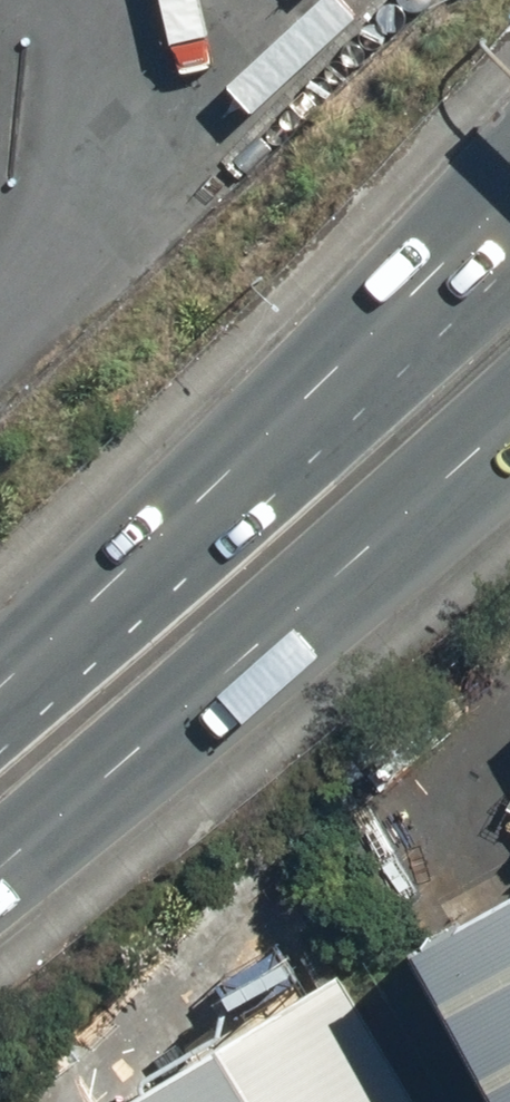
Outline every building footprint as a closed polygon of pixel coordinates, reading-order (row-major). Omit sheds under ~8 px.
[(482,1101),(509,1101),(509,873),(393,936),(482,1101)] [(342,967),(120,1101),(425,1101),(342,967)]
